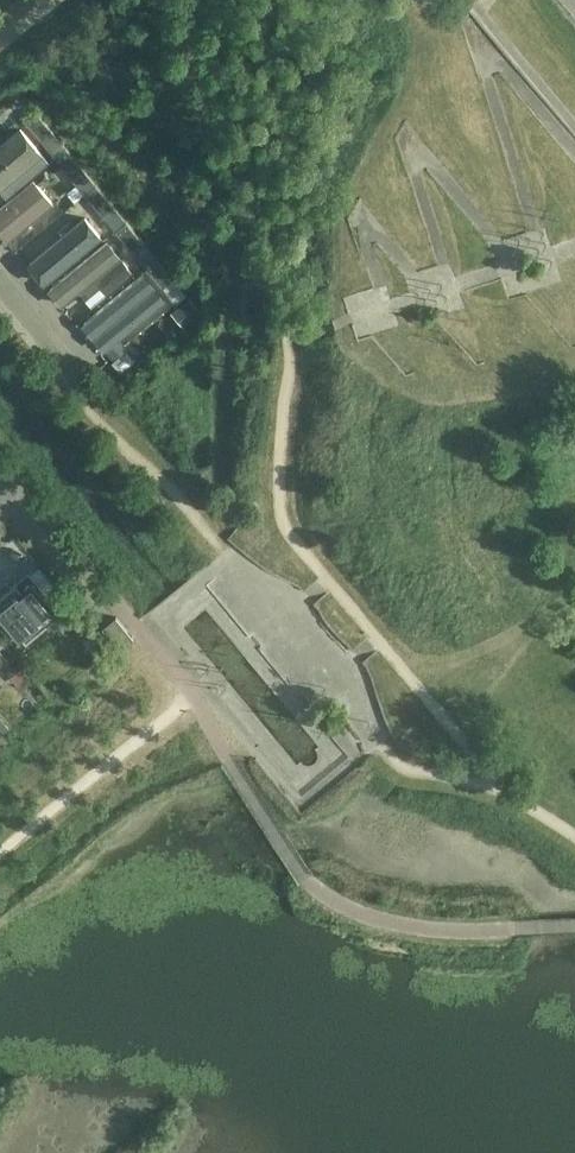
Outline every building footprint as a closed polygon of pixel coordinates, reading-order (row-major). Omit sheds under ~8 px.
[(25,121),(55,157),(66,148),(52,132),(53,132),(36,111),(25,121)] [(20,129),(0,146),(0,190),(42,155),(20,129)] [(66,148),(55,157),(72,177),(78,185),(70,192),(78,201),(86,194),(96,185),(83,168),(66,148)] [(0,212),(0,232),(6,239),(62,192),(47,175),(0,212)] [(86,194),(116,230),(126,221),(113,205),(97,184),(96,185),(86,194)] [(127,221),(126,221),(116,230),(146,267),(157,258),(143,242),(144,241),(127,221)] [(108,244),(50,291),(65,309),(124,264),(108,244)] [(146,267),(176,303),(187,294),(173,278),(174,278),(157,258),(146,267)] [(165,305),(142,276),(81,329),(92,343),(106,330),(117,341),(165,305)] [(28,638),(60,611),(29,575),(19,583),(17,581),(10,587),(7,583),(0,589),(0,614),(0,615),(5,611),(28,638)] [(117,617),(115,618),(104,627),(121,648),(134,638),(117,617)]
